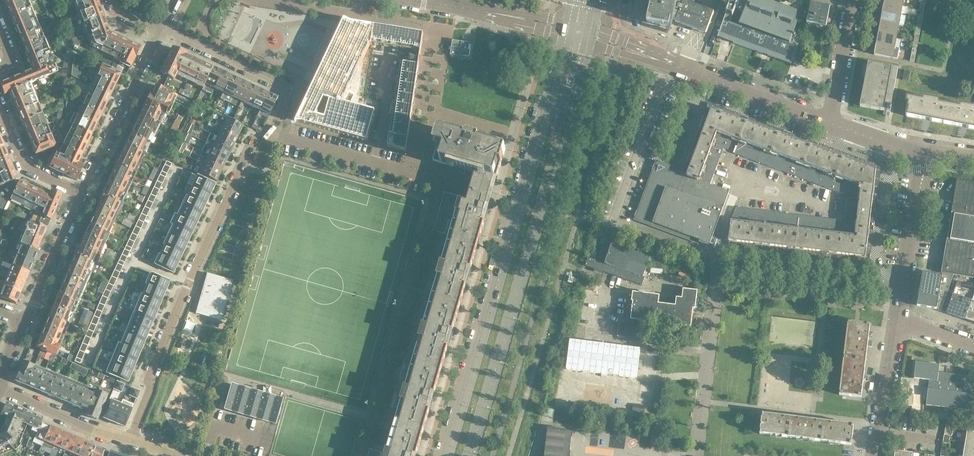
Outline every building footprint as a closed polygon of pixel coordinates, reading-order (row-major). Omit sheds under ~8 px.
[(4,1),(5,0),(13,21),(12,21),(14,25),(15,25),(35,18),(27,0),(4,0),(4,1)] [(79,13),(98,5),(98,4),(99,4),(97,0),(74,0),(79,13)] [(647,23),(669,28),(668,31),(671,32),(674,19),(676,20),(675,23),(697,31),(706,34),(714,13),(705,9),(680,0),(651,0),(647,23)] [(719,33),(727,36),(726,38),(732,40),(733,38),(735,39),(734,43),(774,58),(776,54),(792,60),(801,36),(797,34),(795,37),(792,36),(800,15),(807,17),(806,23),(826,26),(830,5),(811,1),(809,9),(794,6),(793,8),(770,0),(748,0),(744,11),(739,25),(730,22),(736,5),(730,3),(719,33)] [(744,11),(748,0),(740,0),(737,8),(739,9),(739,10),(739,11),(740,11),(742,12),(743,11),(744,11)] [(884,2),(882,12),(901,16),(903,5),(884,2)] [(98,5),(79,13),(91,44),(93,45),(92,48),(99,51),(108,33),(100,11),(101,10),(99,6),(98,6),(98,5)] [(882,12),(880,23),(899,26),(901,16),(882,12)] [(35,18),(15,25),(16,27),(15,27),(17,31),(18,31),(26,52),(25,52),(27,56),(28,56),(28,57),(48,48),(35,18)] [(374,27),(343,22),(314,84),(296,122),(366,142),(375,112),(343,103),(370,46),(371,46),(372,44),(374,27)] [(880,23),(878,34),(897,37),(899,26),(880,23)] [(374,27),(372,44),(382,46),(385,28),(375,26),(374,27)] [(385,28),(382,46),(391,47),(394,29),(385,28)] [(69,32),(71,38),(78,35),(75,29),(69,32)] [(394,29),(391,47),(401,49),(404,31),(394,29)] [(404,31),(401,49),(410,50),(410,51),(413,32),(404,31)] [(58,32),(54,33),(58,44),(62,43),(58,32)] [(108,33),(99,51),(119,61),(119,60),(130,66),(138,48),(137,47),(138,46),(134,44),(133,45),(113,35),(114,34),(110,32),(109,33),(108,33)] [(410,50),(408,60),(419,62),(423,34),(422,34),(413,32),(410,51),(410,50)] [(878,34),(876,44),(895,48),(897,37),(878,34)] [(72,39),(73,44),(74,44),(79,46),(82,40),(80,36),(72,39)] [(452,40),(450,55),(470,58),(472,43),(452,40)] [(876,44),(874,55),(898,59),(900,49),(895,48),(876,44)] [(48,48),(28,57),(29,58),(28,58),(29,62),(30,62),(33,69),(34,71),(53,63),(47,49),(48,49),(48,48)] [(164,65),(160,73),(168,77),(164,86),(169,88),(173,80),(173,79),(176,72),(177,71),(181,62),(185,54),(172,48),(168,56),(168,57),(164,65)] [(291,49),(286,60),(307,70),(313,59),(291,49)] [(173,79),(173,80),(174,80),(176,75),(202,88),(204,84),(211,68),(210,68),(211,67),(207,65),(206,66),(189,58),(190,57),(186,55),(185,56),(185,55),(185,54),(181,62),(177,71),(176,72),(173,79)] [(33,69),(22,74),(26,83),(29,82),(29,83),(57,72),(53,63),(34,71),(33,69)] [(113,63),(111,66),(120,71),(122,67),(113,63)] [(400,63),(399,73),(406,74),(417,76),(419,65),(407,64),(400,63)] [(892,67),(868,63),(860,106),(884,111),(883,115),(886,115),(885,116),(889,117),(898,69),(892,68),(892,67)] [(78,67),(73,64),(71,75),(81,80),(84,73),(77,70),(78,67)] [(102,64),(87,95),(105,104),(106,103),(107,104),(109,99),(108,99),(117,79),(118,80),(120,76),(119,75),(120,74),(117,73),(118,71),(102,64)] [(202,88),(201,90),(204,91),(211,94),(212,91),(214,88),(221,73),(216,70),(216,69),(212,67),(211,68),(204,84),(202,88)] [(221,73),(214,88),(220,91),(217,97),(220,99),(231,76),(228,75),(226,74),(226,75),(221,73)] [(399,73),(397,84),(404,85),(416,86),(417,76),(406,74),(399,73)] [(22,74),(11,78),(15,88),(26,83),(22,74)] [(5,93),(10,91),(10,90),(15,88),(11,78),(8,80),(6,77),(4,76),(0,78),(0,82),(5,93)] [(231,76),(220,99),(222,100),(229,103),(231,99),(239,81),(234,79),(235,78),(233,77),(231,76)] [(231,99),(229,103),(239,107),(249,85),(247,83),(247,84),(245,83),(244,84),(239,81),(231,99)] [(10,90),(10,91),(10,92),(9,92),(11,97),(12,96),(21,116),(19,117),(21,121),(22,121),(23,121),(42,113),(29,83),(29,82),(26,83),(15,88),(10,90)] [(397,84),(396,94),(403,95),(414,96),(416,86),(404,85),(397,84)] [(249,85),(239,107),(241,108),(244,102),(251,105),(258,90),(253,88),(253,87),(251,86),(249,85)] [(150,95),(144,105),(164,115),(171,101),(175,103),(176,102),(188,108),(190,102),(174,94),(175,93),(164,89),(162,88),(162,89),(156,86),(151,95),(150,95)] [(258,90),(251,105),(257,108),(254,114),(257,116),(268,93),(265,92),(263,91),(263,92),(258,90)] [(268,93),(257,116),(259,117),(260,115),(267,118),(276,99),(271,96),(272,95),(268,93)] [(396,94),(394,104),(401,105),(413,107),(414,99),(414,96),(403,95),(396,94)] [(76,116),(72,125),(91,134),(91,133),(92,133),(94,129),(93,129),(103,109),(104,109),(106,105),(105,105),(105,104),(87,95),(79,111),(71,107),(71,103),(66,103),(65,115),(70,115),(70,113),(76,116)] [(946,104),(915,98),(909,97),(906,97),(905,103),(908,103),(905,116),(942,123),(946,104)] [(394,104),(393,114),(400,115),(411,117),(413,107),(401,105),(394,104)] [(942,123),(973,129),(973,109),(946,104),(942,123)] [(131,134),(130,135),(149,144),(163,115),(164,116),(164,115),(144,105),(143,105),(141,109),(142,110),(133,129),(132,129),(130,133),(131,134)] [(711,109),(705,127),(732,138),(740,141),(746,122),(711,109)] [(42,113),(23,121),(23,123),(22,123),(24,127),(25,127),(33,148),(32,148),(34,152),(35,152),(35,153),(52,146),(53,147),(55,144),(51,134),(50,134),(42,113)] [(393,114),(391,125),(398,126),(410,127),(411,117),(400,115),(393,114)] [(217,120),(215,123),(237,134),(240,128),(241,129),(243,126),(220,115),(218,120),(217,120)] [(746,122),(740,141),(735,153),(751,159),(762,128),(746,122)] [(178,127),(169,123),(167,127),(171,129),(176,131),(178,127)] [(237,134),(215,123),(213,128),(220,132),(218,136),(234,144),(236,141),(237,139),(236,138),(237,134)] [(58,153),(58,154),(77,163),(78,163),(80,159),(79,158),(88,139),(89,139),(91,135),(91,134),(72,125),(58,153)] [(390,134),(390,135),(408,138),(410,127),(398,126),(391,125),(390,134)] [(705,127),(687,176),(710,184),(724,148),(728,149),(732,138),(705,127)] [(173,136),(175,131),(170,128),(167,133),(173,136)] [(462,138),(438,131),(434,146),(437,147),(433,161),(454,167),(453,170),(472,176),(473,172),(494,179),(497,180),(506,151),(503,150),(482,144),(484,134),(478,132),(478,134),(471,132),(471,130),(465,128),(462,138)] [(762,128),(751,159),(767,165),(779,134),(762,128)] [(185,132),(181,141),(186,143),(190,134),(185,132)] [(210,133),(206,141),(207,142),(229,153),(231,147),(233,147),(233,145),(234,145),(234,144),(218,136),(217,137),(210,133)] [(779,134),(767,165),(783,171),(795,140),(779,134)] [(117,163),(116,165),(135,174),(140,163),(149,144),(130,135),(129,135),(127,139),(128,140),(119,159),(118,159),(116,163),(117,163)] [(390,135),(388,147),(404,151),(406,152),(408,138),(390,135)] [(795,140),(783,171),(799,177),(811,146),(795,140)] [(229,153),(207,142),(202,151),(209,155),(225,163),(227,159),(228,157),(227,157),(229,153)] [(191,155),(193,148),(186,145),(184,151),(191,155)] [(811,146),(799,177),(815,183),(827,152),(811,146)] [(0,149),(0,186),(16,180),(15,179),(16,178),(16,177),(17,177),(15,173),(14,173),(6,153),(7,152),(5,148),(4,148),(4,147),(0,149)] [(827,152),(815,183),(831,189),(843,158),(827,152)] [(50,166),(50,167),(76,179),(82,166),(77,163),(58,154),(56,154),(52,161),(51,161),(49,165),(50,166)] [(200,157),(198,160),(220,171),(223,165),(224,166),(225,164),(225,163),(209,155),(206,160),(200,157)] [(843,158),(831,189),(848,195),(852,184),(859,164),(843,158)] [(198,160),(196,165),(202,169),(200,173),(217,181),(219,175),(218,175),(220,171),(198,160)] [(859,164),(852,184),(874,186),(876,170),(859,164)] [(103,193),(102,195),(122,204),(123,203),(121,202),(135,174),(116,165),(115,165),(113,169),(114,169),(105,189),(104,189),(102,193),(103,193)] [(729,191),(722,189),(713,185),(710,184),(687,176),(676,172),(665,168),(661,170),(656,172),(641,211),(645,220),(653,223),(699,240),(710,244),(712,237),(729,191)] [(155,169),(150,180),(154,182),(159,170),(155,169)] [(434,231),(447,235),(436,271),(430,292),(429,294),(429,297),(422,318),(412,354),(410,359),(404,380),(400,396),(394,417),(392,421),(383,453),(370,449),(368,455),(417,455),(424,432),(430,410),(427,409),(429,404),(432,405),(436,393),(435,392),(448,348),(446,347),(447,342),(450,343),(454,330),(453,330),(466,285),(464,285),(465,280),(468,281),(472,268),(485,223),(482,222),(483,217),(486,218),(490,207),(487,206),(490,194),(494,179),(475,173),(471,189),(468,200),(445,193),(434,231)] [(214,184),(197,176),(192,186),(210,194),(214,184)] [(6,211),(10,202),(10,201),(11,200),(10,200),(19,181),(18,182),(16,180),(0,186),(0,209),(6,211)] [(952,212),(973,215),(973,183),(957,180),(952,212)] [(10,200),(11,200),(10,201),(40,216),(40,214),(49,196),(19,181),(10,200)] [(839,208),(846,209),(870,212),(874,186),(852,184),(848,195),(847,198),(840,197),(839,208)] [(205,204),(210,194),(192,186),(188,195),(186,194),(185,195),(205,204)] [(49,196),(40,214),(40,216),(50,220),(52,214),(61,195),(51,191),(49,196)] [(90,224),(89,225),(108,234),(109,232),(112,233),(115,228),(112,227),(122,204),(102,195),(100,200),(101,200),(92,220),(91,219),(89,223),(90,224)] [(200,214),(205,204),(185,195),(181,204),(200,214)] [(196,223),(200,214),(181,204),(176,214),(174,213),(196,223)] [(736,208),(734,213),(731,221),(729,241),(746,243),(750,209),(736,208)] [(750,209),(746,243),(763,245),(767,211),(750,209)] [(846,209),(844,221),(850,236),(867,238),(870,212),(846,209)] [(18,211),(17,215),(26,219),(27,215),(18,211)] [(767,211),(763,245),(780,247),(784,213),(767,211)] [(129,212),(126,217),(133,221),(136,215),(129,212)] [(947,241),(973,246),(973,215),(952,212),(947,241)] [(47,228),(50,220),(40,216),(34,213),(31,220),(47,228)] [(191,233),(196,223),(174,213),(169,223),(191,233)] [(784,213),(780,247),(797,249),(801,216),(784,213)] [(801,216),(797,249),(814,251),(818,218),(801,216)] [(133,221),(124,217),(121,223),(130,227),(133,221)] [(818,218),(814,251),(831,253),(835,220),(818,218)] [(29,220),(24,232),(41,239),(42,239),(47,228),(29,220)] [(835,220),(831,253),(865,257),(867,238),(850,236),(844,221),(835,220)] [(187,243),(191,233),(169,223),(171,224),(167,234),(187,243)] [(77,249),(75,254),(94,263),(94,264),(95,264),(104,243),(108,234),(89,225),(89,226),(88,226),(86,230),(87,230),(78,250),(77,249)] [(24,232),(19,244),(36,251),(38,245),(39,245),(41,241),(40,241),(41,239),(24,232)] [(182,253),(187,243),(167,234),(162,244),(182,253)] [(588,258),(585,266),(642,285),(645,277),(643,277),(650,257),(612,244),(614,239),(606,236),(597,261),(588,258)] [(953,275),(973,278),(973,246),(947,241),(942,273),(953,275)] [(20,244),(11,264),(29,271),(32,263),(31,262),(32,260),(33,261),(35,257),(33,256),(36,251),(19,244),(20,244)] [(177,263),(182,253),(162,244),(164,245),(160,254),(158,253),(177,263)] [(118,254),(109,250),(106,256),(115,260),(118,254)] [(177,263),(158,253),(153,263),(173,273),(177,263)] [(61,284),(62,285),(81,293),(94,264),(95,264),(94,264),(94,263),(75,254),(74,256),(73,255),(72,260),(73,260),(64,280),(63,280),(61,284)] [(9,271),(3,285),(20,293),(23,284),(28,274),(29,271),(11,264),(11,265),(3,261),(0,267),(9,271)] [(165,291),(169,281),(149,273),(144,283),(165,291)] [(221,320),(232,280),(229,280),(220,277),(218,286),(210,283),(213,275),(209,274),(207,273),(206,274),(206,288),(203,298),(200,297),(195,313),(196,314),(198,308),(210,311),(208,317),(217,320),(221,320)] [(953,275),(942,273),(941,276),(934,275),(923,273),(918,306),(928,307),(928,308),(936,309),(941,311),(953,275)] [(218,286),(220,277),(213,275),(210,283),(218,286)] [(109,281),(103,279),(97,291),(103,294),(108,284),(109,281)] [(946,313),(965,319),(973,293),(973,284),(957,281),(946,313)] [(160,301),(165,291),(144,283),(144,284),(147,284),(143,294),(141,293),(140,293),(160,301)] [(0,292),(0,297),(15,303),(20,293),(3,285),(0,292)] [(48,315),(49,316),(68,324),(81,293),(62,285),(62,286),(61,286),(59,290),(60,290),(51,311),(50,311),(48,315)] [(633,302),(631,316),(631,320),(638,321),(691,327),(693,309),(695,309),(697,291),(683,290),(682,299),(676,298),(675,306),(658,304),(659,296),(643,294),(633,293),(631,302),(633,302)] [(156,311),(160,301),(140,293),(136,303),(156,311)] [(965,319),(973,322),(973,293),(965,319)] [(152,321),(156,311),(136,303),(132,313),(152,321)] [(83,309),(77,324),(87,328),(93,313),(83,309)] [(148,331),(152,321),(132,313),(128,323),(148,331)] [(36,346),(36,347),(41,349),(40,350),(47,353),(51,354),(55,356),(68,324),(49,316),(49,317),(47,317),(46,321),(47,322),(38,342),(37,342),(35,346),(36,346)] [(617,336),(632,338),(634,323),(619,321),(617,336)] [(872,342),(871,342),(871,341),(870,341),(868,341),(870,325),(865,324),(860,324),(848,322),(846,340),(844,358),(865,361),(867,346),(869,346),(870,346),(870,347),(871,347),(872,347),(872,342)] [(144,341),(148,331),(128,323),(124,333),(144,341)] [(584,332),(585,327),(576,326),(576,331),(575,337),(584,338),(584,332)] [(140,351),(144,341),(124,333),(120,343),(118,342),(117,342),(140,351)] [(636,378),(640,349),(570,340),(566,369),(636,378)] [(136,361),(140,351),(117,342),(113,352),(136,361)] [(47,353),(40,350),(38,356),(45,359),(47,353)] [(136,361),(113,352),(109,362),(132,371),(136,361)] [(868,381),(868,376),(867,376),(866,376),(863,376),(865,361),(844,358),(841,376),(839,395),(846,395),(861,397),(863,381),(865,381),(866,381),(867,381),(868,381)] [(22,384),(22,383),(42,392),(42,393),(47,395),(55,374),(54,375),(23,362),(16,381),(17,381),(16,382),(22,384)] [(109,362),(105,372),(119,378),(127,382),(132,371),(109,362)] [(973,395),(973,373),(968,372),(968,376),(953,374),(952,377),(946,376),(946,373),(938,372),(939,365),(938,365),(916,363),(916,362),(914,378),(915,378),(929,379),(929,380),(929,382),(928,389),(926,405),(927,405),(971,410),(971,411),(972,411),(973,395)] [(87,370),(72,363),(69,368),(85,376),(87,370)] [(55,374),(47,395),(52,397),(52,396),(73,404),(72,405),(77,407),(86,387),(55,374)] [(123,385),(117,382),(114,388),(121,391),(123,385)] [(86,387),(77,407),(84,410),(84,409),(88,411),(86,415),(97,419),(106,395),(91,389),(92,384),(87,383),(86,387)] [(281,400),(231,385),(224,409),(274,424),(281,400)] [(136,398),(139,391),(132,389),(130,395),(136,398)] [(113,422),(122,400),(120,404),(110,400),(103,418),(113,422)] [(113,422),(124,427),(124,425),(133,404),(122,400),(113,422)] [(24,412),(6,404),(2,415),(7,417),(19,423),(24,412)] [(552,418),(554,410),(544,407),(542,415),(552,418)] [(42,420),(24,412),(19,423),(21,424),(20,427),(25,429),(35,432),(36,429),(38,430),(38,429),(40,423),(42,420)] [(772,415),(762,414),(760,434),(769,435),(769,437),(781,439),(781,436),(790,437),(793,418),(780,416),(780,415),(772,414),(772,415)] [(0,433),(0,436),(9,446),(15,451),(20,445),(19,444),(25,429),(20,427),(21,424),(19,423),(7,417),(0,433)] [(804,419),(793,418),(790,437),(796,438),(796,440),(803,441),(803,439),(808,440),(808,442),(815,443),(815,440),(820,441),(823,422),(813,420),(813,418),(805,417),(804,419)] [(837,423),(823,422),(820,441),(829,442),(829,444),(841,446),(841,444),(851,445),(853,425),(845,424),(845,422),(837,421),(837,423)] [(33,442),(42,446),(42,445),(44,441),(43,441),(49,428),(50,427),(40,423),(38,429),(38,430),(33,441),(33,442)] [(43,441),(44,441),(42,445),(39,451),(43,453),(46,447),(53,449),(55,446),(61,431),(50,426),(50,427),(49,428),(43,441)] [(571,451),(570,450),(572,437),(573,431),(566,430),(548,428),(544,455),(570,455),(571,451)] [(55,446),(53,450),(50,455),(51,455),(55,455),(57,451),(59,448),(66,451),(72,436),(61,431),(55,446)] [(965,442),(973,444),(973,433),(967,431),(965,442)] [(13,450),(9,446),(0,436),(0,455),(13,450)] [(72,436),(66,451),(76,455),(83,441),(72,436)] [(76,455),(89,455),(94,446),(83,441),(76,455)] [(963,453),(973,455),(973,444),(965,442),(963,453)] [(89,455),(103,455),(105,450),(94,446),(89,455)]
